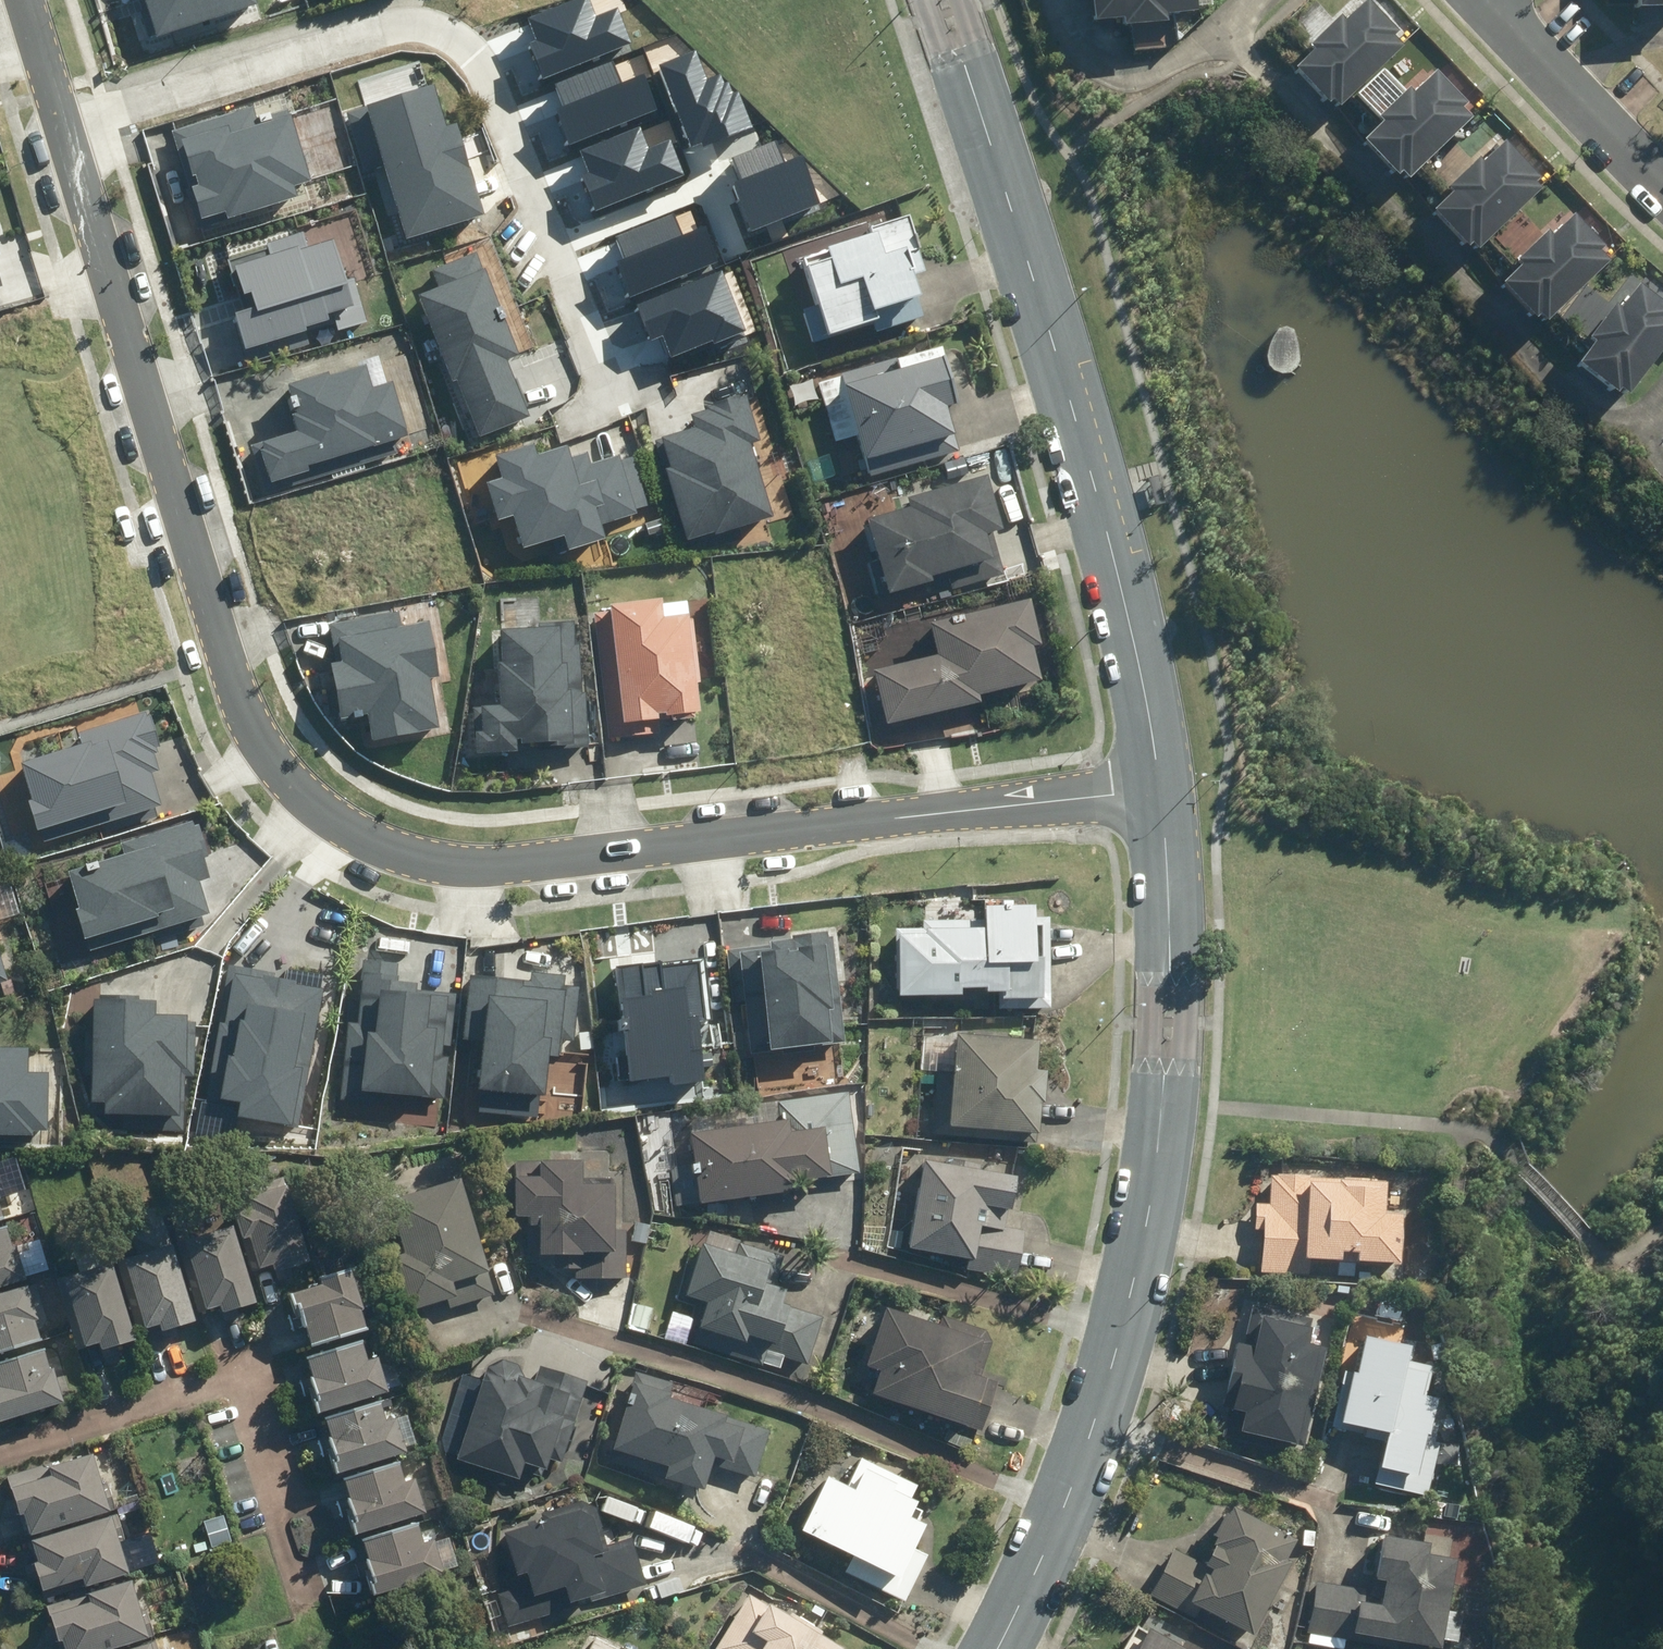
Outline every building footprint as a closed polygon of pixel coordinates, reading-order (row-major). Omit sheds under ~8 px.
[(150,41),(251,9),(249,0),(137,0),(150,41)] [(1075,13),(1088,11),(1090,29),(1115,26),(1116,35),(1163,28),(1162,16),(1196,11),(1195,0),(1073,0),(1075,13)] [(1282,28),(1308,56),(1288,75),(1330,118),(1407,43),(1365,0),(1350,0),(1332,18),(1315,0),(1311,0),(1282,28)] [(1632,17),(1662,17),(1662,0),(1632,0),(1632,17)] [(1454,141),(1477,119),(1433,72),(1409,95),(1383,68),(1350,100),(1376,127),(1355,147),(1392,185),(1396,181),(1403,189),(1419,174),(1454,141)] [(441,132),(429,91),(362,112),(403,245),(479,222),(451,129),(441,132)] [(305,186),(284,114),(254,123),(250,109),(172,132),(190,193),(185,195),(194,226),(221,218),(224,226),(295,205),(291,190),(305,186)] [(1454,141),(1419,174),(1443,199),(1424,217),(1467,262),(1487,243),(1522,210),(1543,191),(1497,142),(1475,163),(1454,141)] [(1522,210),(1487,243),(1514,271),(1494,290),(1536,335),(1614,262),(1571,217),(1548,238),(1522,210)] [(825,265),(801,273),(823,343),(873,327),(876,336),(918,322),(906,283),(926,277),(908,221),(819,249),(825,265)] [(477,280),(414,306),(451,398),(457,396),(476,442),(519,425),(495,367),(510,361),(477,280)] [(1590,288),(1560,332),(1587,351),(1570,374),(1610,402),(1614,396),(1626,404),(1662,351),(1662,311),(1631,288),(1618,307),(1590,288)] [(835,376),(839,388),(862,467),(949,442),(940,411),(952,408),(938,361),(891,375),(887,361),(835,376)] [(306,479),(304,472),(406,441),(390,388),(368,395),(360,370),(282,394),(295,435),(250,449),(263,492),(306,479)] [(813,381),(781,391),(787,413),(820,404),(813,381)] [(529,452),(494,461),(500,484),(482,488),(492,526),(510,521),(518,553),(559,542),(563,558),(599,548),(594,529),(647,515),(631,456),(585,469),(583,460),(564,465),(561,454),(532,462),(529,452)] [(906,514),(864,526),(885,601),(929,588),(927,582),(956,574),(961,589),(1003,577),(991,538),(998,536),(982,480),(903,504),(906,514)] [(932,661),(867,674),(879,730),(976,710),(974,698),(1034,686),(1027,652),(1037,650),(1028,606),(926,627),(932,661)] [(655,607),(605,612),(620,733),(704,723),(692,622),(657,626),(655,607)] [(515,750),(581,750),(581,649),(574,649),(574,624),(536,624),(536,636),(494,636),(494,711),(471,711),(471,759),(515,759),(515,750)] [(62,867),(90,955),(215,914),(205,883),(221,877),(202,821),(62,867)] [(985,921),(896,921),(896,967),(919,967),(919,975),(928,975),(928,994),(966,994),(966,986),(987,986),(987,990),(1004,991),(1004,1001),(1050,1001),(1050,965),(1039,965),(1039,899),(985,899),(985,921)] [(11,982),(0,942),(0,985),(11,982)] [(763,954),(735,958),(750,1052),(783,1047),(784,1054),(806,1050),(805,1044),(839,1038),(835,1014),(797,1020),(795,1009),(773,1012),(763,954)] [(611,1063),(613,1079),(667,1074),(668,1086),(699,1083),(693,1025),(712,1023),(707,968),(662,973),(665,998),(647,1000),(645,980),(612,984),(620,1062),(611,1063)] [(561,985),(467,979),(463,1039),(485,1041),(481,1090),(535,1093),(538,1051),(556,1053),(561,985)] [(1040,1039),(959,1034),(958,1067),(934,1066),(930,1137),(983,1140),(984,1128),(1042,1131),(1043,1101),(1051,1102),(1053,1066),(1039,1065),(1040,1039)] [(36,1136),(36,1127),(54,1127),(56,1070),(36,1069),(37,1044),(0,1043),(0,1135),(36,1136)] [(667,1167),(672,1207),(801,1190),(800,1180),(864,1171),(853,1092),(691,1113),(698,1163),(667,1167)] [(526,1216),(526,1251),(575,1251),(575,1279),(627,1279),(627,1182),(583,1182),(583,1160),(514,1160),(514,1217),(526,1216)] [(1022,1174),(925,1162),(914,1251),(964,1257),(962,1270),(1018,1277),(1025,1228),(1015,1227),(1022,1174)] [(1390,1178),(1264,1175),(1262,1274),(1310,1276),(1310,1259),(1344,1260),(1345,1251),(1359,1251),(1358,1261),(1403,1262),(1405,1213),(1389,1213),(1390,1178)] [(465,1176),(399,1194),(417,1256),(398,1262),(412,1307),(461,1293),(465,1306),(499,1296),(465,1176)] [(12,1220),(0,1181),(0,1223),(12,1220)] [(297,1193),(242,1210),(261,1267),(277,1262),(279,1269),(318,1257),(297,1193)] [(51,1271),(40,1235),(19,1242),(12,1220),(0,1223),(0,1287),(30,1278),(51,1271)] [(221,1308),(223,1315),(261,1303),(238,1223),(182,1240),(204,1313),(221,1308)] [(794,1305),(798,1292),(772,1284),(783,1252),(709,1228),(687,1294),(709,1301),(695,1345),(772,1371),(778,1355),(810,1365),(826,1316),(794,1305)] [(162,1325),(164,1332),(199,1322),(176,1242),(121,1258),(143,1330),(162,1325)] [(102,1342),(104,1350),(138,1340),(115,1260),(54,1278),(75,1350),(102,1342)] [(306,1347),(374,1327),(357,1272),(290,1292),(306,1347)] [(0,1287),(0,1360),(51,1344),(30,1278),(0,1287)] [(1315,1315),(1252,1300),(1221,1438),(1252,1445),(1255,1431),(1302,1442),(1325,1342),(1310,1339),(1315,1315)] [(659,1310),(636,1302),(626,1329),(649,1337),(659,1310)] [(878,1367),(871,1390),(976,1425),(993,1375),(976,1370),(990,1327),(934,1309),(930,1321),(887,1307),(868,1364),(878,1367)] [(697,1316),(670,1308),(660,1339),(688,1348),(697,1316)] [(1414,1342),(1360,1330),(1352,1368),(1342,1366),(1330,1424),(1381,1435),(1369,1487),(1423,1498),(1446,1395),(1426,1390),(1430,1373),(1408,1368),(1414,1342)] [(325,1410),(392,1390),(382,1355),(369,1358),(364,1338),(309,1354),(325,1410)] [(69,1401),(51,1344),(0,1360),(0,1423),(69,1401)] [(459,1363),(445,1405),(454,1458),(522,1480),(528,1461),(552,1469),(582,1378),(542,1365),(537,1381),(523,1376),(526,1365),(493,1354),(487,1373),(459,1363)] [(763,1450),(771,1427),(671,1392),(675,1381),(642,1369),(610,1459),(706,1492),(718,1457),(737,1464),(744,1443),(763,1450)] [(393,1395),(326,1415),(342,1470),(410,1450),(393,1395)] [(28,1537),(115,1510),(97,1451),(10,1478),(28,1537)] [(828,1472),(800,1526),(854,1554),(844,1573),(904,1604),(930,1552),(919,1547),(932,1522),(915,1513),(928,1489),(862,1455),(848,1482),(828,1472)] [(360,1531),(427,1511),(417,1476),(408,1479),(403,1459),(344,1477),(360,1531)] [(1300,1539),(1233,1502),(1200,1562),(1174,1548),(1147,1597),(1203,1627),(1212,1610),(1256,1634),(1297,1559),(1291,1556),(1300,1539)] [(595,1506),(505,1530),(521,1589),(498,1595),(507,1625),(648,1587),(636,1541),(607,1549),(595,1506)] [(88,1587),(166,1563),(155,1529),(124,1539),(115,1510),(28,1537),(45,1590),(85,1578),(88,1587)] [(379,1596),(464,1571),(453,1533),(427,1540),(421,1519),(362,1536),(379,1596)] [(1303,1631),(1425,1648),(1445,1648),(1459,1557),(1429,1552),(1431,1538),(1385,1531),(1376,1594),(1310,1584),(1303,1631)] [(49,1604),(63,1648),(113,1648),(154,1636),(136,1577),(49,1604)] [(751,1590),(716,1648),(846,1648),(847,1647),(751,1590)] [(1152,1626),(1138,1618),(1121,1648),(1193,1648),(1152,1626)] [(598,1633),(590,1648),(629,1648),(598,1633)] [(154,1636),(113,1648),(158,1648),(154,1636)]
